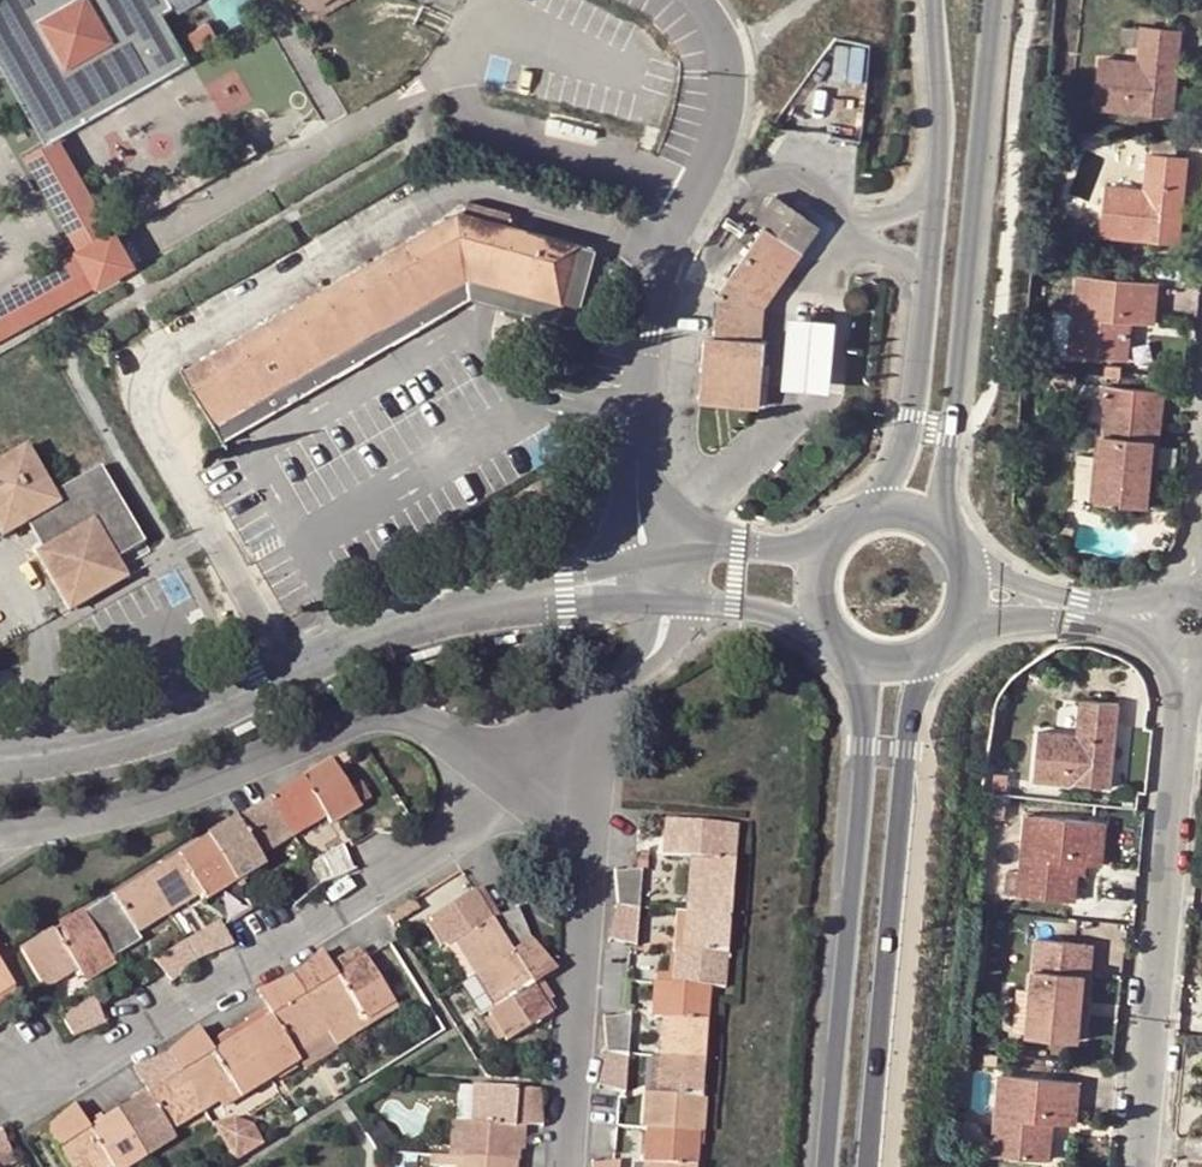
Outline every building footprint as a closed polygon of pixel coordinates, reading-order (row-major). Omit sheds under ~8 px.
[(6,75),(44,142),(62,131),(187,60),(160,12),(170,6),(167,0),(0,0),(0,65),(6,75)] [(177,16),(199,3),(197,0),(167,0),(177,16)] [(306,6),(313,17),(344,0),(317,0),(306,6)] [(1120,45),(1139,47),(1141,30),(1121,29),(1120,45)] [(1139,47),(1139,50),(1179,54),(1181,33),(1141,30),(1139,47)] [(1139,50),(1138,64),(1170,67),(1166,115),(1174,116),(1179,54),(1139,50)] [(1170,67),(1138,64),(1099,61),(1094,110),(1166,115),(1170,67)] [(137,261),(62,131),(28,150),(82,245),(0,292),(0,338),(137,261)] [(1172,141),(1149,139),(1145,193),(1104,190),(1100,236),(1172,242),(1176,182),(1183,182),(1185,160),(1171,160),(1172,141)] [(1178,243),(1183,182),(1176,182),(1172,242),(1178,243)] [(763,304),(819,226),(774,194),(756,221),(763,226),(718,292),(714,337),(705,336),(699,400),(758,406),(765,342),(760,341),(763,304)] [(744,231),(750,221),(735,212),(729,221),(744,231)] [(184,370),(213,420),(463,277),(562,302),(578,246),(456,213),(184,370)] [(595,252),(578,246),(562,302),(463,277),(213,420),(224,440),(468,298),(576,327),(595,252)] [(1077,278),(1074,320),(1070,357),(1119,360),(1121,342),(1127,342),(1129,324),(1153,326),(1156,284),(1077,278)] [(806,391),(828,392),(834,319),(812,317),(788,315),(782,388),(806,391)] [(1070,357),(1074,320),(1062,318),(1061,334),(1054,334),(1052,355),(1070,357)] [(1122,369),(1107,368),(1107,378),(1121,380),(1122,369)] [(1074,379),(1039,376),(1038,387),(1074,390),(1074,379)] [(1106,408),(1108,388),(1099,388),(1097,408),(1106,408)] [(1164,393),(1108,388),(1106,408),(1103,438),(1098,503),(1147,508),(1149,485),(1154,416),(1162,416),(1164,393)] [(1156,486),(1162,416),(1154,416),(1149,485),(1156,486)] [(1098,503),(1103,438),(1094,437),(1093,457),(1089,501),(1089,502),(1098,503)] [(26,523),(42,513),(58,541),(41,551),(36,553),(69,611),(107,589),(103,581),(111,577),(107,569),(117,563),(132,554),(143,547),(97,466),(51,495),(23,447),(0,461),(0,534),(2,537),(26,523)] [(1089,501),(1093,457),(1074,456),(1070,499),(1089,501)] [(26,523),(41,551),(58,541),(42,513),(26,523)] [(126,578),(117,563),(107,569),(111,577),(103,581),(107,589),(126,578)] [(1110,725),(1117,725),(1118,703),(1079,700),(1076,736),(1038,732),(1033,781),(1105,787),(1110,725)] [(1111,787),(1117,725),(1110,725),(1105,787),(1111,787)] [(329,759),(18,951),(34,979),(53,968),(57,976),(72,967),(78,976),(107,958),(137,939),(131,930),(145,922),(141,914),(159,903),(179,890),(184,898),(196,890),(203,900),(222,888),(249,871),(261,863),(255,854),(270,845),(266,838),(284,826),(303,814),(308,821),(320,813),(326,824),(343,814),(356,805),(347,791),(334,769),(347,761),(341,754),(330,762),(329,759)] [(1009,776),(991,775),(991,790),(1008,792),(1009,776)] [(347,791),(356,805),(369,797),(361,782),(347,791)] [(988,795),(988,797),(986,806),(997,806),(998,796),(988,795)] [(288,834),(308,821),(303,814),(284,826),(288,834)] [(1024,816),(1019,873),(1018,895),(1067,900),(1068,882),(1075,882),(1075,874),(1077,863),(1086,864),(1101,866),(1105,823),(1024,816)] [(718,825),(663,820),(662,839),(661,855),(691,857),(689,877),(699,878),(697,913),(686,913),(683,951),(673,951),(672,969),(670,985),(655,983),(653,1002),(652,1017),(661,1018),(660,1034),(670,1036),(667,1079),(658,1079),(657,1095),(647,1094),(645,1114),(643,1148),(642,1163),(650,1164),(650,1166),(694,1166),(707,988),(712,988),(712,959),(715,883),(717,833),(718,825)] [(734,827),(718,825),(717,833),(715,883),(712,959),(712,988),(722,989),(734,827)] [(270,845),(288,834),(284,826),(266,838),(270,845)] [(350,871),(338,845),(273,885),(292,906),(317,882),(350,871)] [(1077,863),(1075,874),(1085,876),(1086,864),(1077,863)] [(633,948),(638,870),(612,872),(615,907),(606,940),(633,948)] [(1018,895),(1019,873),(1005,872),(1003,894),(1018,895)] [(699,878),(689,877),(686,913),(697,913),(699,878)] [(478,887),(470,890),(488,919),(495,917),(486,901),(478,887)] [(164,910),(184,898),(179,890),(159,903),(164,910)] [(488,919),(470,890),(426,918),(429,922),(443,944),(443,946),(453,941),(463,957),(471,952),(482,970),(493,989),(485,994),(495,1007),(485,1014),(487,1018),(503,1042),(546,1015),(528,986),(537,980),(554,970),(528,940),(515,908),(495,917),(488,919)] [(417,908),(410,899),(384,916),(390,925),(417,908)] [(145,922),(164,910),(159,903),(141,914),(145,922)] [(216,921),(150,962),(168,983),(195,958),(227,945),(216,921)] [(443,944),(429,922),(422,926),(437,948),(443,944)] [(142,947),(137,939),(107,958),(112,966),(128,955),(142,947)] [(1079,1019),(1086,944),(1036,939),(1031,999),(1019,998),(1016,1034),(1028,1035),(1028,1037),(1076,1041),(1079,1019)] [(453,941),(443,946),(441,948),(463,981),(482,970),(471,952),(463,957),(453,941)] [(1095,945),(1086,944),(1079,1019),(1088,1019),(1095,945)] [(330,962),(337,974),(362,958),(356,949),(345,957),(343,954),(336,958),(330,962)] [(34,1135),(42,1147),(48,1142),(52,1152),(62,1166),(104,1166),(108,1165),(109,1166),(126,1166),(172,1138),(166,1129),(179,1121),(174,1113),(193,1101),(210,1091),(215,1099),(218,1097),(232,1088),(237,1097),(272,1075),(291,1064),(296,1061),(290,1051),(306,1041),(302,1035),(318,1025),(336,1013),(341,1020),(356,1010),(362,1020),(390,1002),(362,958),(337,974),(335,975),(316,956),(290,979),(257,993),(264,1007),(268,1016),(214,1051),(210,1053),(192,1031),(166,1056),(134,1068),(144,1094),(133,1100),(102,1119),(86,1129),(66,1108),(43,1131),(34,1135)] [(112,966),(107,958),(78,976),(82,984),(97,975),(112,966)] [(53,968),(34,979),(40,988),(57,976),(53,968)] [(9,985),(0,969),(0,991),(9,985)] [(482,970),(463,981),(457,985),(477,1017),(483,1012),(485,1014),(495,1007),(485,994),(493,989),(482,970)] [(546,1015),(549,1013),(552,1011),(545,1000),(548,998),(542,989),(537,980),(528,986),(546,1015)] [(9,985),(0,991),(0,1002),(15,993),(9,985)] [(65,1004),(70,1012),(87,1001),(83,993),(65,1004)] [(58,1019),(69,1035),(102,1024),(91,999),(87,1001),(70,1012),(58,1019)] [(394,1008),(390,1002),(362,1020),(356,1010),(341,1020),(336,1013),(318,1025),(328,1040),(333,1047),(394,1008)] [(208,1042),(214,1051),(268,1016),(264,1007),(249,1016),(223,1032),(208,1042)] [(594,1086),(622,1093),(627,1016),(601,1019),(604,1053),(594,1086)] [(497,1047),(503,1042),(487,1018),(480,1022),(497,1047)] [(328,1040),(318,1025),(302,1035),(306,1041),(290,1051),(296,1061),(297,1060),(328,1040)] [(670,1036),(660,1034),(658,1079),(667,1079),(670,1036)] [(328,1040),(297,1060),(304,1071),(336,1052),(333,1047),(328,1040)] [(291,1064),(272,1075),(276,1081),(294,1068),(291,1064)] [(1043,1142),(1049,1142),(1051,1122),(1073,1124),(1077,1082),(999,1076),(992,1156),(1042,1160),(1043,1142)] [(472,1106),(471,1124),(459,1123),(458,1128),(456,1152),(456,1158),(455,1166),(508,1166),(510,1141),(511,1124),(541,1126),(537,1089),(482,1085),(481,1107),(472,1106)] [(482,1085),(473,1085),(472,1106),(481,1107),(482,1085)] [(193,1101),(198,1109),(200,1108),(208,1123),(227,1111),(218,1097),(215,1099),(210,1091),(193,1101)] [(174,1113),(179,1121),(198,1109),(193,1101),(174,1113)] [(234,1118),(209,1125),(214,1135),(231,1163),(263,1143),(253,1125),(234,1118)] [(456,1152),(458,1128),(448,1127),(447,1152),(456,1152)] [(0,1135),(0,1166),(7,1166),(11,1165),(0,1135)] [(445,1157),(429,1155),(428,1166),(445,1166),(445,1157)] [(446,1166),(455,1166),(456,1158),(445,1157),(445,1166),(446,1166)]
